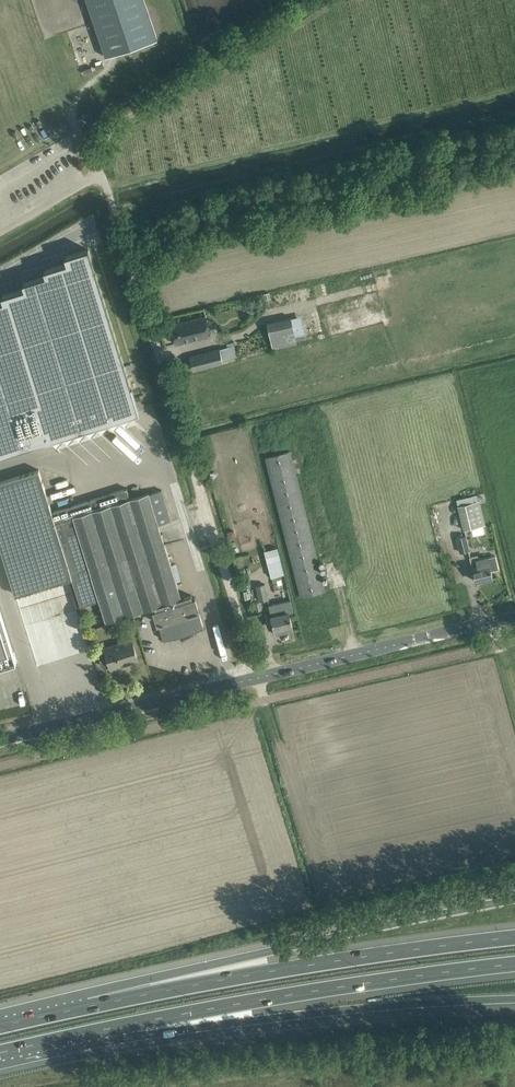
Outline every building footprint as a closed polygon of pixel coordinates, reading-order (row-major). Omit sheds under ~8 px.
[(106,57),(158,39),(144,0),(87,0),(106,57)] [(85,56),(100,52),(97,40),(82,44),(85,56)] [(106,304),(89,249),(65,256),(67,262),(44,269),(46,275),(23,282),(25,288),(2,295),(4,301),(0,302),(0,453),(46,439),(47,440),(140,412),(132,385),(131,386),(106,304)] [(176,343),(187,341),(211,335),(207,322),(214,321),(213,314),(205,316),(182,322),(171,324),(176,343)] [(272,349),(297,343),(291,317),(266,323),(272,349)] [(226,343),(227,346),(189,357),(193,370),(223,362),(236,359),(232,345),(235,344),(234,341),(226,343)] [(325,591),(322,580),(290,451),(266,457),(301,597),(325,591)] [(159,524),(171,520),(162,490),(149,493),(149,492),(131,498),(130,498),(127,488),(116,491),(51,512),(37,468),(0,480),(0,547),(12,583),(15,594),(71,576),(81,606),(99,600),(106,621),(153,607),(158,623),(163,639),(174,638),(184,635),(194,631),(204,627),(199,611),(196,612),(196,609),(198,609),(195,599),(193,599),(192,595),(182,598),(159,524)] [(485,524),(479,500),(478,500),(477,494),(457,499),(464,530),(485,524)] [(466,536),(458,538),(461,552),(470,550),(466,536)] [(264,550),(271,577),(284,573),(278,547),(264,550)] [(488,556),(479,558),(478,555),(470,557),(473,570),(475,581),(493,576),(491,570),(498,568),(495,555),(488,557),(488,556)] [(268,598),(265,584),(256,586),(260,601),(268,598)] [(293,630),(290,614),(289,612),(294,611),(291,600),(283,602),(269,605),(272,616),(271,616),(276,634),(293,630)] [(16,664),(13,653),(10,643),(0,611),(0,669),(16,664)] [(106,650),(100,651),(98,654),(102,665),(105,667),(110,665),(111,668),(112,667),(111,665),(128,660),(129,662),(138,659),(132,640),(105,648),(106,650)]
